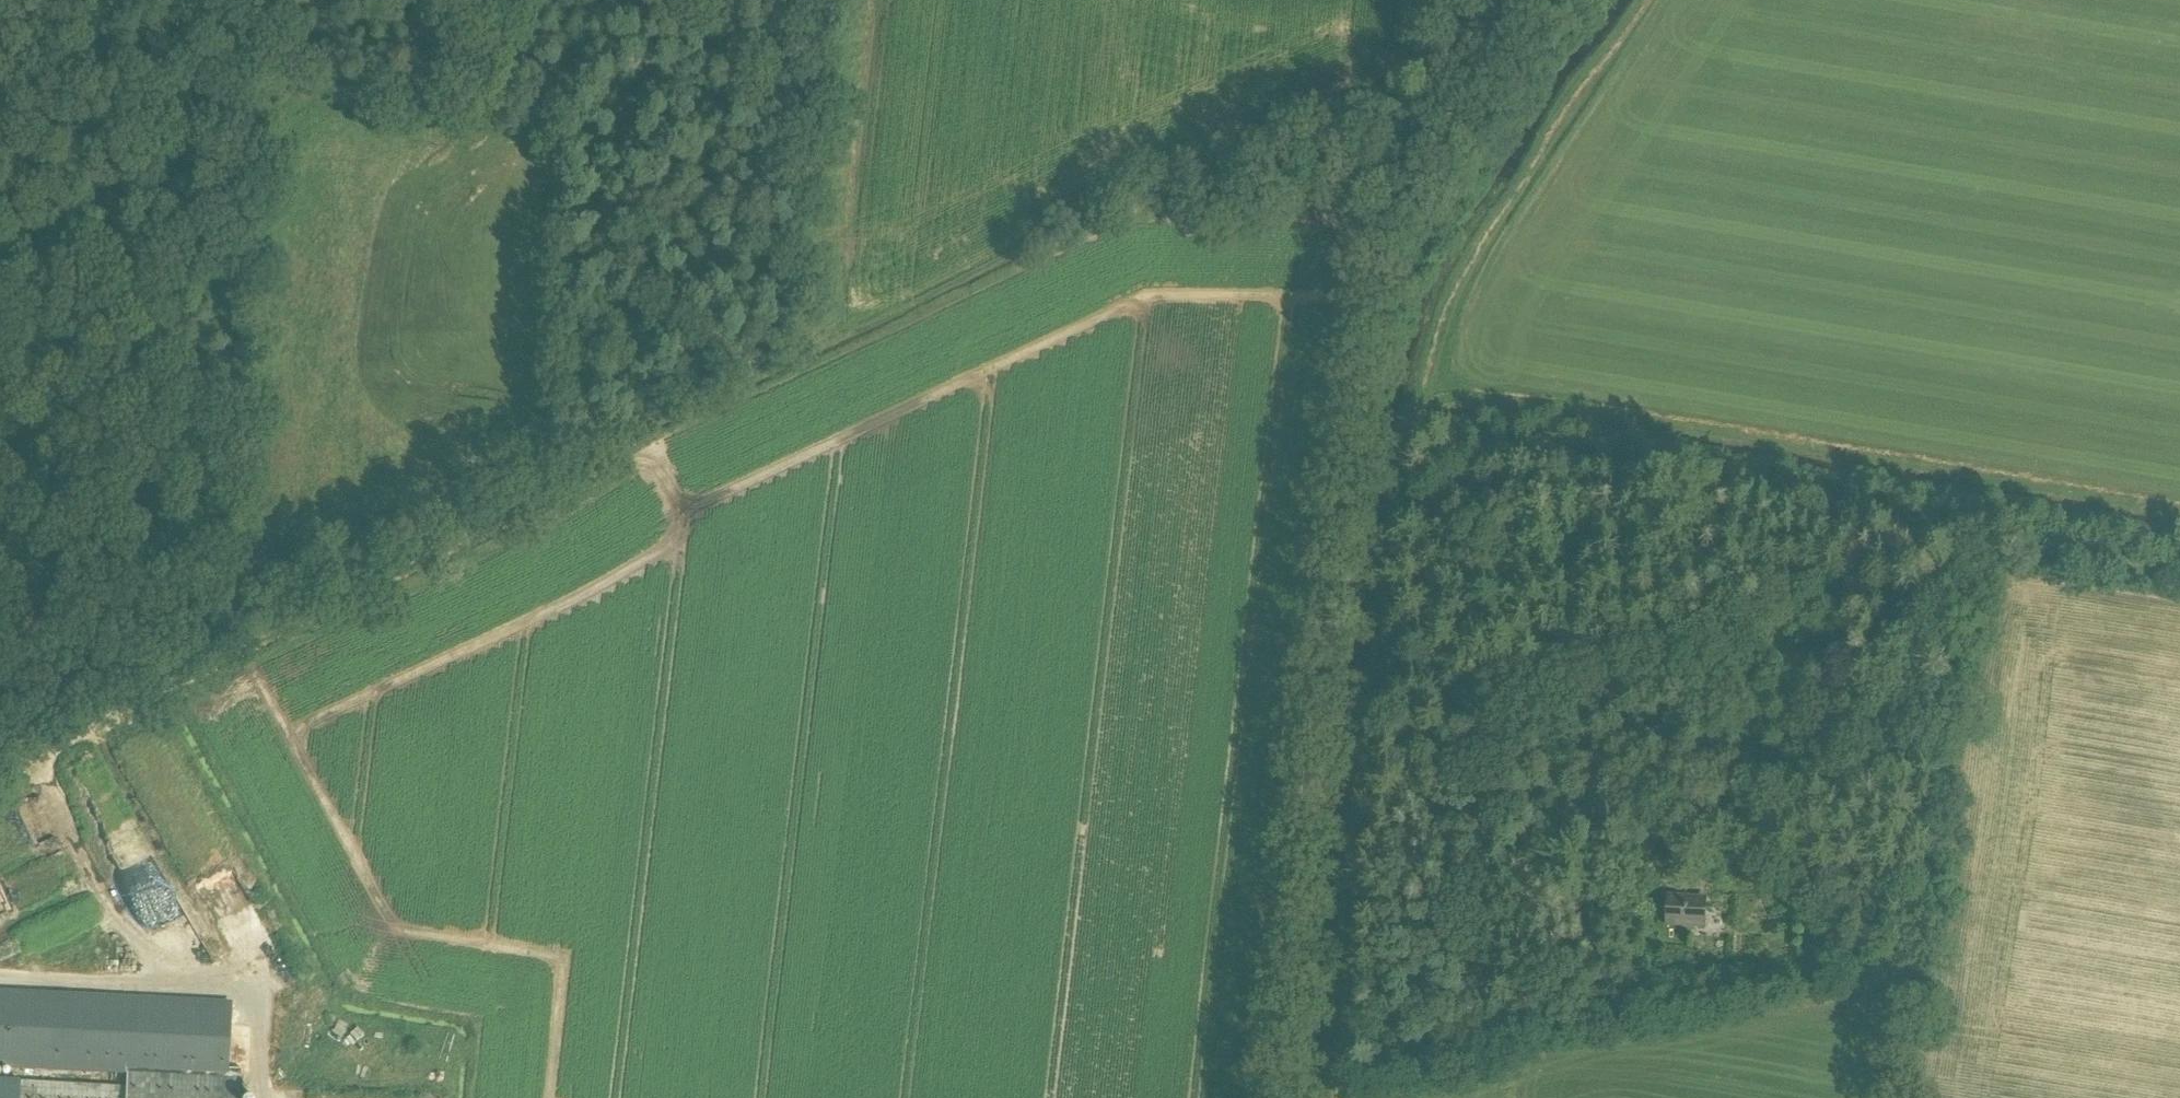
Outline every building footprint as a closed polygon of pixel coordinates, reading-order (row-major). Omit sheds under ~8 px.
[(1704,926),(1706,898),(1668,896),(1667,924),(1704,926)] [(240,1068),(225,1067),(228,1002),(0,991),(0,1065),(125,1072),(124,1086),(18,1081),(17,1097),(238,1097),(240,1068)] [(18,1081),(18,1080),(0,1079),(0,1097),(17,1097),(18,1081)]
